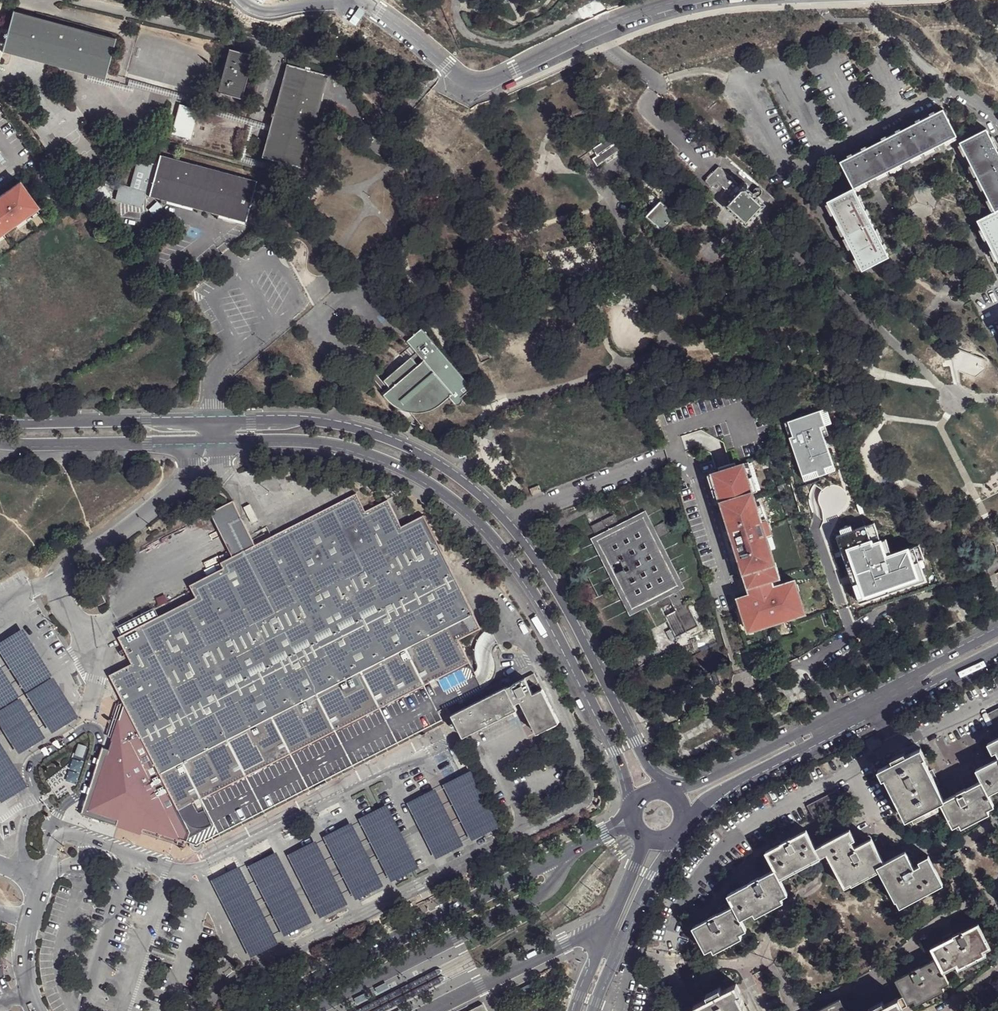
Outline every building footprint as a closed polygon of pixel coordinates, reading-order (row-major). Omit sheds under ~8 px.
[(12,11),(2,45),(0,51),(103,80),(114,38),(12,11)] [(214,92),(240,99),(248,71),(254,73),(257,62),(251,61),(251,55),(225,48),(214,92)] [(260,157),(300,168),(325,75),(284,65),(260,157)] [(198,111),(178,105),(170,135),(189,140),(198,111)] [(839,162),(853,189),(956,137),(943,110),(839,162)] [(997,210),(997,154),(989,137),(986,130),(959,144),(994,213),(997,210)] [(620,140),(616,135),(613,137),(617,142),(599,154),(603,160),(624,146),(620,140)] [(148,182),(151,182),(157,156),(151,153),(148,164),(136,161),(129,188),(119,185),(114,201),(141,208),(144,195),(148,182)] [(157,156),(151,182),(148,196),(244,222),(255,182),(157,156)] [(727,193),(733,195),(735,192),(732,190),(737,183),(736,182),(719,166),(718,166),(717,166),(706,179),(705,181),(716,190),(721,185),(725,189),(724,191),(727,193)] [(19,181),(14,173),(0,183),(0,195),(19,181)] [(738,187),(740,188),(746,187),(747,185),(746,182),(745,181),(742,180),(739,181),(738,184),(738,187)] [(1,233),(14,224),(12,221),(22,214),(24,216),(23,214),(36,204),(19,181),(0,195),(0,231),(1,233)] [(745,225),(752,217),(764,204),(746,187),(745,188),(743,189),(740,189),(740,188),(739,188),(735,192),(733,195),(723,206),(745,225)] [(827,202),(861,271),(888,258),(853,189),(827,202)] [(772,226),(788,210),(772,196),(764,204),(752,217),(768,232),(770,229),(772,226)] [(676,215),(660,199),(653,207),(645,216),(661,231),(676,215)] [(24,216),(37,207),(36,204),(23,214),(24,216)] [(768,232),(752,217),(745,225),(723,206),(713,218),(750,251),(768,232)] [(997,263),(997,262),(997,210),(994,213),(976,221),(997,263)] [(14,224),(24,216),(22,214),(12,221),(14,224)] [(450,396),(455,402),(473,388),(426,327),(414,336),(417,339),(413,341),(426,359),(421,363),(414,355),(386,377),(392,385),(385,391),(395,403),(402,399),(411,410),(421,411),(426,410),(432,408),(438,405),(450,396)] [(957,350),(952,369),(979,377),(985,358),(957,350)] [(850,388),(858,385),(853,373),(845,376),(850,388)] [(811,411),(780,420),(787,446),(835,431),(829,412),(813,417),(811,411)] [(746,464),(710,475),(748,601),(739,604),(750,642),(811,623),(800,586),(786,590),(746,464)] [(536,489),(545,485),(543,480),(534,484),(536,489)] [(127,708),(93,807),(188,843),(191,834),(437,710),(441,708),(483,686),(457,636),(480,626),(423,513),(401,524),(387,497),(365,508),(357,491),(256,541),(234,497),(210,510),(232,553),(220,560),(223,565),(189,582),(196,594),(117,633),(130,659),(108,671),(127,708)] [(245,503),(253,519),(259,516),(251,501),(245,503)] [(647,530),(652,527),(645,511),(615,525),(618,530),(641,520),(647,530)] [(897,546),(885,512),(868,517),(880,552),(897,546)] [(589,530),(612,519),(611,515),(588,526),(589,530)] [(640,634),(647,647),(670,637),(674,644),(681,659),(706,647),(677,592),(653,542),(659,540),(665,536),(659,524),(652,527),(647,530),(641,520),(618,530),(615,525),(612,519),(589,530),(596,542),(607,565),(601,568),(594,571),(606,593),(613,591),(618,587),(629,608),(651,598),(654,603),(657,608),(668,604),(672,613),(661,618),(664,622),(640,634)] [(653,542),(677,592),(682,590),(659,540),(653,542)] [(607,565),(596,542),(590,545),(601,568),(607,565)] [(618,587),(613,591),(626,617),(654,603),(651,598),(629,608),(618,587)] [(0,642),(0,649),(23,687),(51,732),(77,716),(49,671),(22,628),(0,642)] [(670,637),(647,647),(651,655),(674,644),(670,637)] [(19,752),(46,735),(17,691),(0,666),(0,724),(19,752)] [(528,686),(537,682),(532,672),(503,687),(502,687),(450,713),(452,719),(461,736),(505,713),(503,710),(513,705),(513,703),(518,700),(534,731),(556,720),(540,689),(531,693),(528,686)] [(540,689),(537,682),(528,686),(531,693),(540,689)] [(515,708),(513,705),(503,710),(505,713),(515,708)] [(437,710),(191,834),(193,838),(195,842),(361,758),(441,718),(440,714),(437,710)] [(1,802),(27,787),(12,763),(0,744),(0,801),(1,802)] [(89,748),(77,745),(74,756),(86,759),(89,748)] [(940,803),(945,801),(948,799),(948,798),(927,756),(923,747),(910,754),(897,760),(884,766),(889,775),(910,818),(917,814),(940,803)] [(897,760),(910,754),(908,750),(895,757),(897,760)] [(992,793),(997,789),(997,758),(980,768),(984,779),(986,779),(992,793)] [(82,762),(73,760),(69,771),(65,780),(76,782),(82,762)] [(471,771),(444,785),(471,840),(499,826),(471,771)] [(948,799),(945,801),(956,824),(963,821),(991,807),(997,803),(992,793),(986,779),(984,779),(970,787),(969,786),(959,791),(960,792),(948,798),(948,799)] [(435,789),(408,803),(435,858),(462,844),(435,789)] [(940,803),(917,814),(919,819),(942,807),(940,803)] [(382,807),(360,818),(392,880),(411,870),(418,866),(386,805),(382,807)] [(991,807),(963,821),(965,825),(993,811),(991,807)] [(351,823),(325,836),(355,898),(381,885),(351,823)] [(825,853),(821,844),(810,825),(784,838),(784,840),(769,847),(779,865),(784,874),(825,853)] [(851,827),(855,837),(859,835),(854,826),(851,827)] [(821,844),(825,853),(830,850),(848,883),(855,880),(856,881),(883,867),(881,862),(888,858),(876,835),(859,844),(855,837),(851,827),(821,844)] [(315,841),(289,854),(320,917),(346,904),(315,841)] [(881,862),(883,867),(899,897),(900,896),(903,903),(946,880),(934,856),(924,861),(918,864),(909,847),(888,858),(881,862)] [(924,861),(934,856),(932,852),(922,857),(924,861)] [(276,853),(250,866),(284,934),(310,922),(276,853)] [(745,914),(745,913),(758,907),(785,893),(792,889),(784,874),(779,865),(753,877),(754,878),(732,890),(738,900),(745,914)] [(238,867),(212,880),(250,956),(277,942),(238,867)] [(785,893),(758,907),(760,911),(787,897),(785,893)] [(744,928),(751,924),(745,913),(745,914),(738,900),(722,909),(722,907),(712,913),(712,914),(697,922),(709,946),(716,943),(744,928)] [(939,955),(946,969),(959,962),(987,948),(993,944),(981,920),(966,928),(965,927),(955,931),(955,933),(933,944),(939,955)] [(744,928),(716,943),(718,947),(746,932),(744,928)] [(987,948),(959,962),(961,966),(989,952),(987,948)] [(905,991),(910,1000),(917,996),(944,983),(951,979),(946,969),(939,955),(923,963),(922,962),(913,967),(913,968),(898,976),(905,991)] [(706,1010),(753,1010),(742,989),(737,980),(725,985),(712,993),(699,999),(704,1008),(706,1010)] [(712,993),(725,985),(724,982),(711,989),(712,993)] [(944,983),(917,996),(919,1001),(947,987),(944,983)] [(901,993),(906,1002),(910,1000),(905,991),(901,993)] [(904,1004),(906,1002),(901,993),(887,1000),(873,1007),(866,1010),(908,1010),(904,1004)] [(664,1002),(670,1010),(674,1010),(686,1006),(680,994),(664,1002)] [(843,995),(818,1007),(820,1010),(852,1010),(843,995)] [(873,1007),(887,1000),(885,997),(871,1003),(873,1007)]
